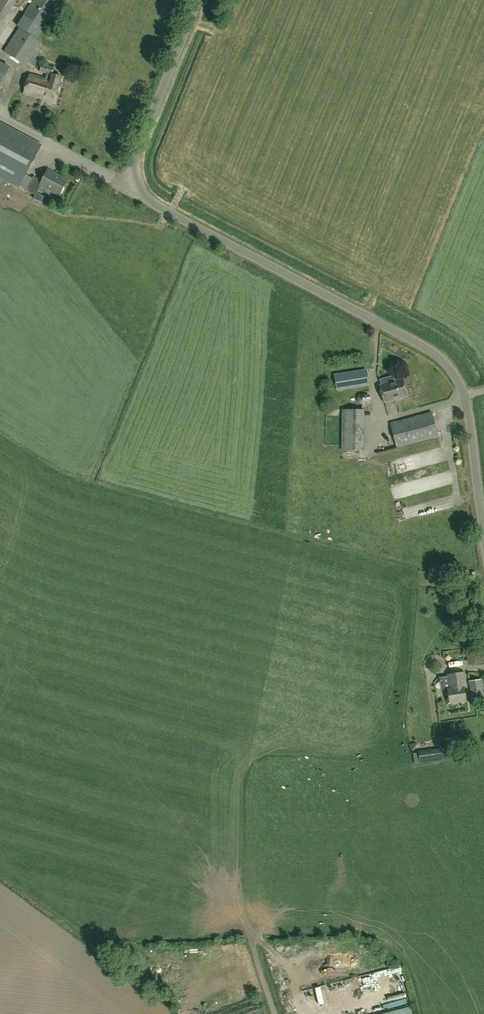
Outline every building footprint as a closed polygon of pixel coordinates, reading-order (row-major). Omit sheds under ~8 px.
[(18,0),(0,0),(0,27),(18,0)] [(60,3),(57,0),(33,0),(16,26),(37,39),(60,3)] [(35,50),(41,43),(19,29),(4,52),(25,66),(28,63),(33,66),(41,54),(35,50)] [(0,64),(0,88),(10,68),(0,64)] [(46,74),(45,79),(30,74),(23,94),(55,103),(62,77),(52,75),(54,68),(41,65),(40,72),(46,74)] [(0,122),(0,176),(19,186),(42,144),(0,122)] [(43,181),(34,177),(26,191),(36,195),(41,186),(60,195),(66,182),(58,178),(59,176),(48,170),(43,181)] [(338,390),(369,385),(367,370),(335,376),(338,390)] [(403,380),(395,382),(394,376),(380,380),(382,386),(380,386),(385,402),(408,396),(403,380)] [(355,405),(356,419),(365,419),(365,405),(355,405)] [(397,448),(438,437),(432,413),(390,424),(397,448)] [(424,454),(393,463),(397,476),(428,467),(424,454)] [(417,480),(424,494),(439,487),(432,472),(417,480)] [(402,485),(407,499),(420,495),(415,481),(402,485)] [(483,663),(480,647),(466,649),(468,665),(483,663)] [(466,702),(464,687),(466,687),(464,673),(448,675),(450,689),(448,689),(450,704),(466,702)] [(483,697),(481,680),(470,682),(472,699),(483,697)] [(434,753),(424,754),(424,752),(418,753),(420,763),(436,760),(434,753)] [(330,1013),(339,1013),(333,982),(324,983),(330,1013)]
